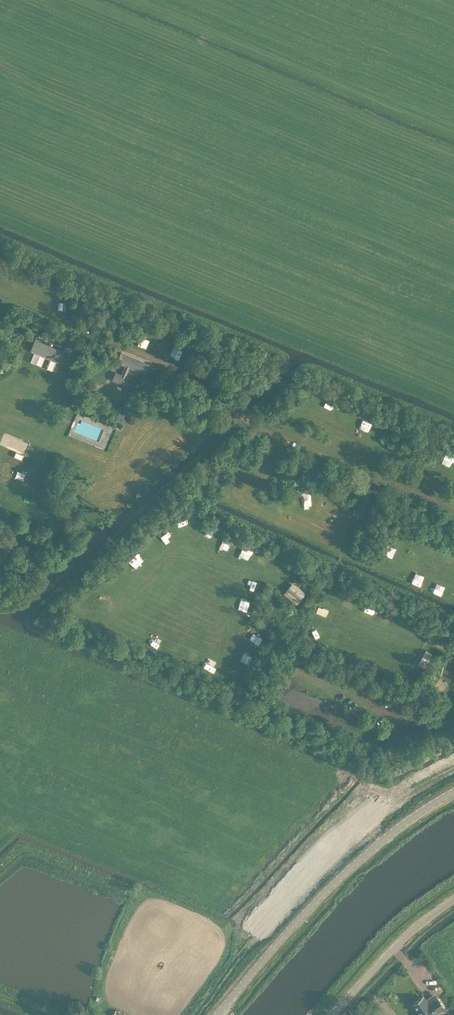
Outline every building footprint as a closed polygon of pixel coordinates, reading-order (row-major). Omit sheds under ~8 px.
[(31,351),(58,362),(64,347),(37,336),(31,351)] [(126,377),(129,370),(146,377),(150,366),(121,354),(118,361),(117,365),(124,368),(121,375),(116,373),(115,375),(113,380),(131,388),(133,389),(133,388),(137,390),(139,384),(135,382),(136,381),(126,377)] [(208,358),(203,373),(213,377),(218,361),(208,358)] [(117,420),(124,423),(127,417),(121,414),(120,414),(117,420)] [(281,419),(276,426),(284,431),(289,424),(281,419)] [(360,429),(370,431),(372,422),(362,419),(360,429)] [(1,444),(25,453),(29,443),(5,433),(1,444)] [(441,462),(450,466),(453,459),(453,457),(446,453),(441,462)] [(19,470),(16,477),(24,480),(26,472),(19,470)] [(202,534),(212,538),(216,529),(206,525),(202,534)] [(153,555),(159,550),(151,542),(145,547),(153,555)] [(136,568),(144,560),(137,554),(130,562),(136,568)] [(416,571),(411,581),(420,585),(424,575),(416,571)] [(306,593),(293,582),(284,593),(297,604),(306,593)] [(432,591),(441,595),(445,586),(436,582),(432,591)] [(243,597),(240,608),(250,610),(252,599),(243,597)] [(343,608),(350,612),(353,604),(347,601),(343,608)] [(367,606),(363,615),(370,619),(374,610),(367,606)] [(254,633),(250,639),(258,645),(262,639),(254,633)] [(148,634),(145,643),(155,646),(158,638),(148,634)] [(244,661),(249,652),(241,648),(236,657),(244,661)] [(426,649),(419,663),(425,666),(432,652),(426,649)] [(444,1006),(437,997),(428,1003),(423,996),(413,1003),(421,1014),(434,1014),(436,1013),(435,1013),(444,1006)]
